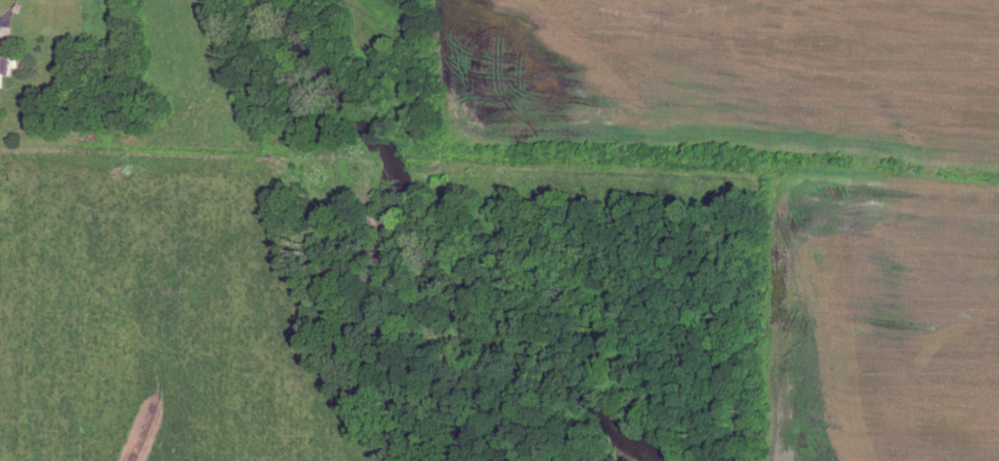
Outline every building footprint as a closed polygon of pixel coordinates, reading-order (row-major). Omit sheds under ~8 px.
[(5,85),(5,70),(13,70),(13,37),(0,37),(0,85),(5,85)]
